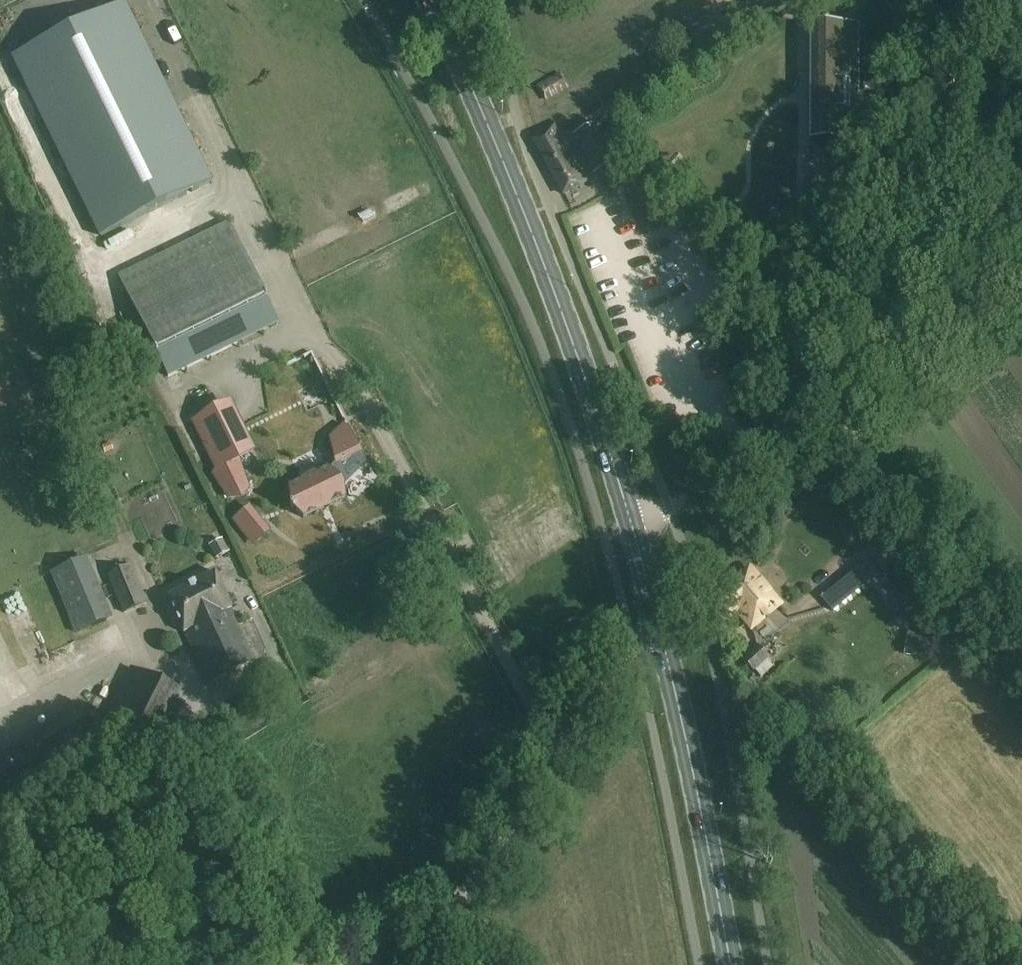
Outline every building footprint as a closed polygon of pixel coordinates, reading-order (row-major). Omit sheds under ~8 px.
[(475,15),(483,10),(477,0),(467,0),(475,15)] [(102,236),(210,183),(204,172),(122,4),(14,56),(102,236)] [(816,110),(816,141),(855,141),(856,121),(853,121),(854,103),(856,103),(856,24),(844,24),(844,31),(835,31),(835,24),(816,24),(816,94),(818,94),(818,110),(816,110)] [(561,78),(539,89),(547,106),(569,95),(561,78)] [(563,194),(587,182),(555,123),(532,136),(563,194)] [(594,173),(614,162),(594,126),(575,136),(594,173)] [(63,185),(50,192),(55,202),(68,196),(63,185)] [(121,281),(168,377),(278,323),(231,227),(230,227),(230,228),(122,281),(121,281)] [(227,404),(194,421),(217,468),(213,474),(228,498),(244,495),(249,490),(238,458),(251,452),(227,404)] [(328,504),(330,505),(345,498),(343,485),(366,463),(349,428),(343,425),(330,438),(336,465),(330,471),(328,469),(289,488),(291,505),(290,506),(290,509),(293,511),(294,510),(304,518),(318,511),(318,509),(322,508),(326,506),(328,504)] [(1002,431),(1000,440),(1016,445),(1018,436),(1002,431)] [(236,520),(253,542),(259,540),(263,534),(269,529),(268,528),(267,530),(250,510),(252,509),(251,508),(245,513),(239,515),(236,520)] [(222,540),(210,546),(216,558),(228,552),(222,540)] [(87,559),(52,574),(80,637),(115,621),(87,559)] [(832,612),(877,574),(866,560),(820,598),(832,612)] [(107,576),(124,613),(146,603),(130,566),(107,576)] [(723,592),(726,596),(716,604),(727,617),(737,609),(752,626),(778,604),(749,570),(723,592)] [(215,572),(166,596),(183,633),(185,632),(209,684),(254,662),(230,609),(232,608),(215,572)] [(917,641),(915,656),(927,658),(930,643),(917,641)] [(768,656),(758,645),(743,658),(753,670),(768,656)] [(55,657),(59,673),(69,671),(65,655),(55,657)] [(106,725),(151,748),(179,692),(134,670),(106,725)]
